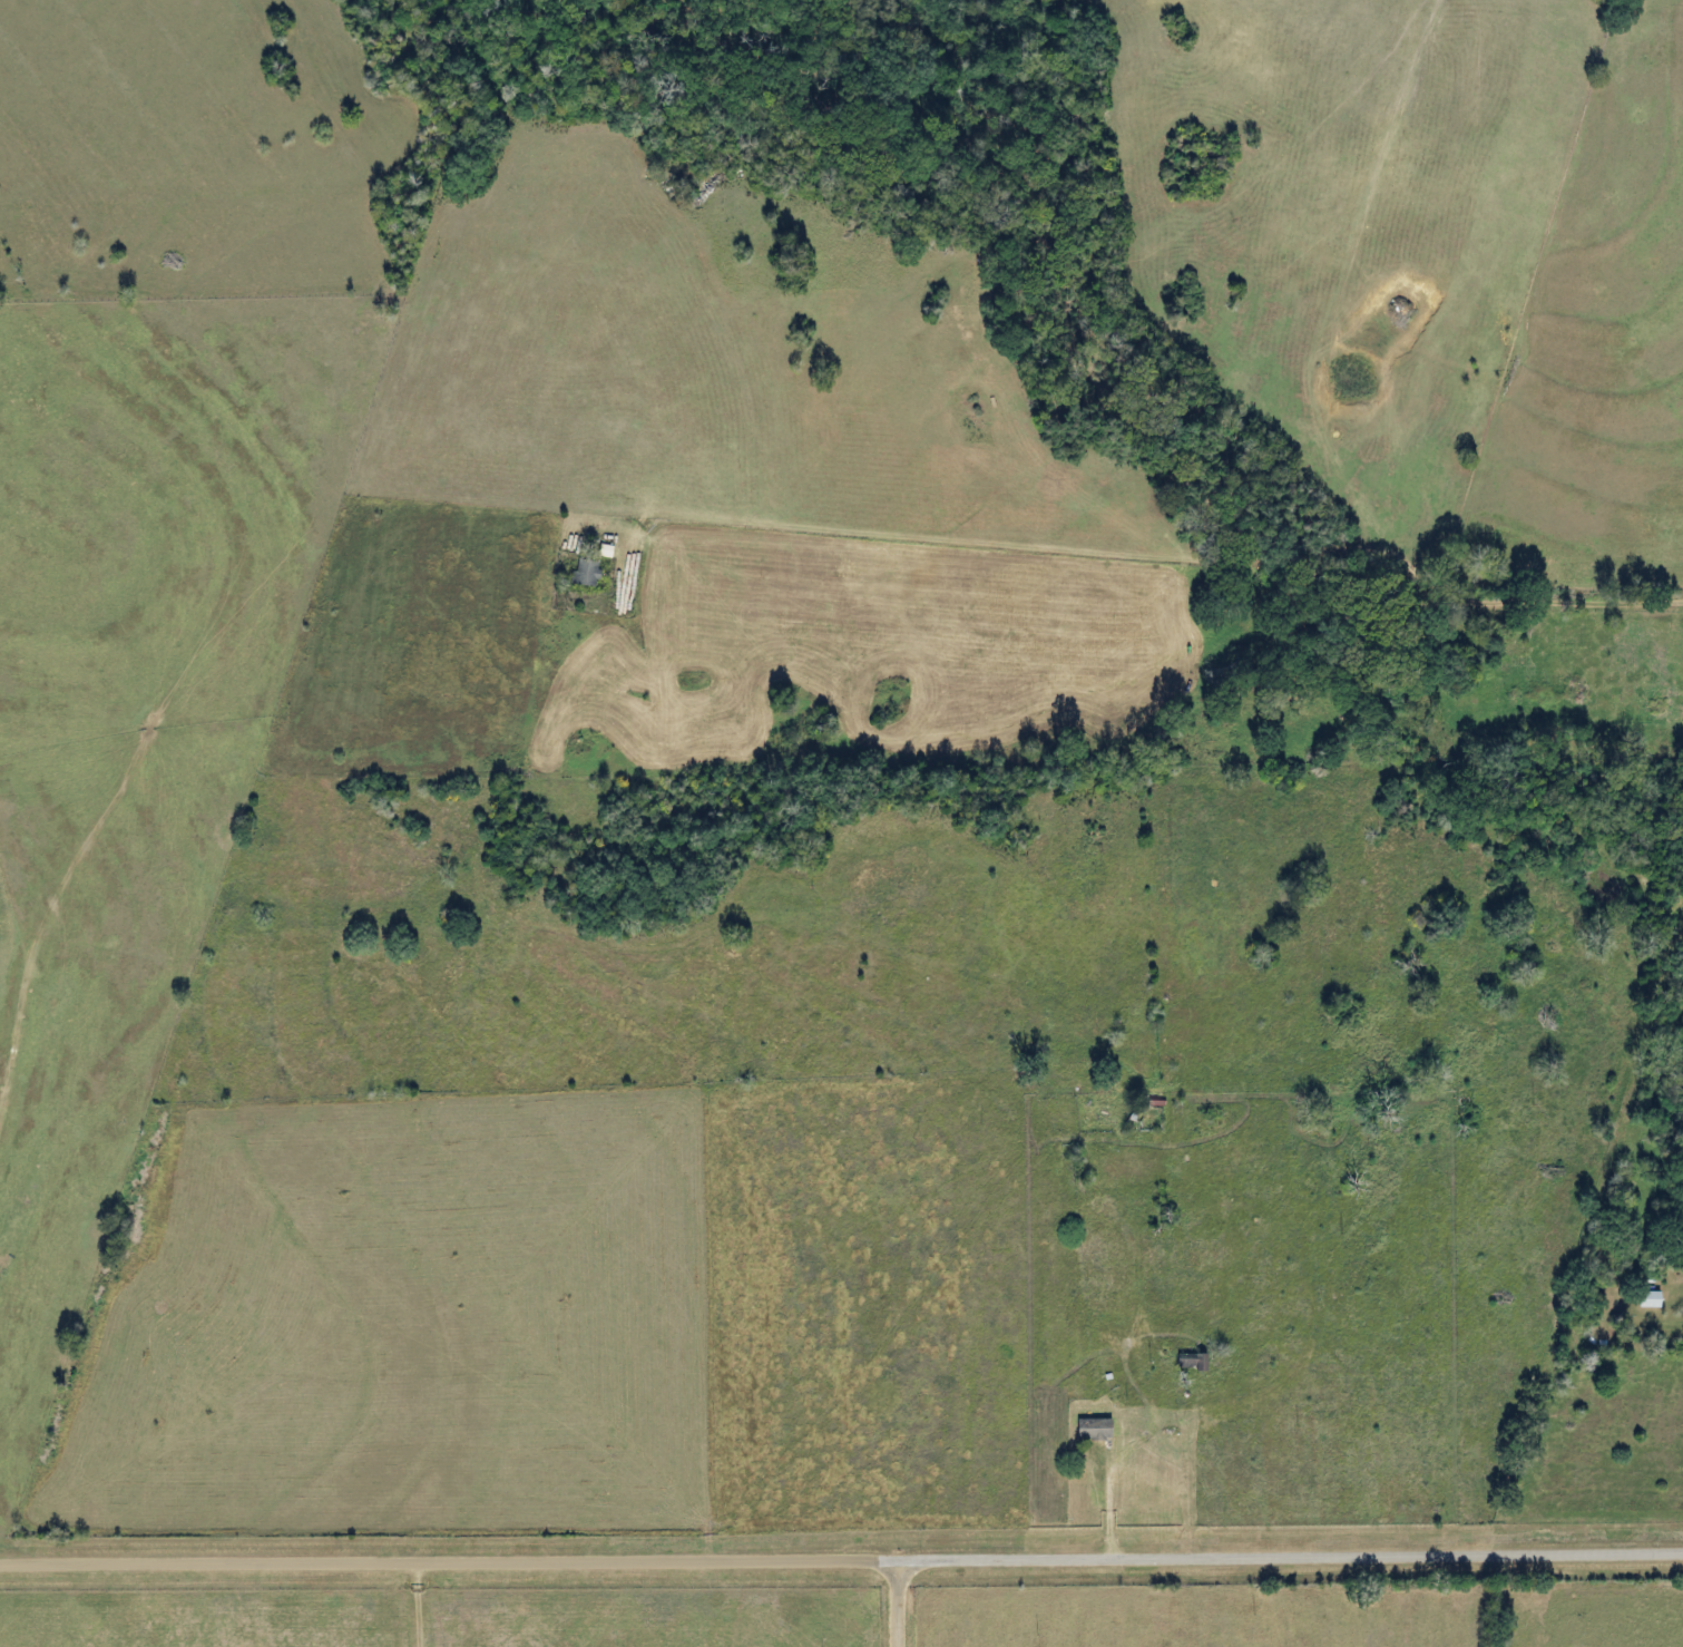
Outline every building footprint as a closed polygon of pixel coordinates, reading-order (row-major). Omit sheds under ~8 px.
[(565,585),(591,586),(592,561),(566,560),(565,585)] [(1655,1308),(1655,1290),(1632,1290),(1632,1308),(1655,1308)] [(1104,1418),(1070,1418),(1070,1440),(1104,1440),(1104,1418)]
